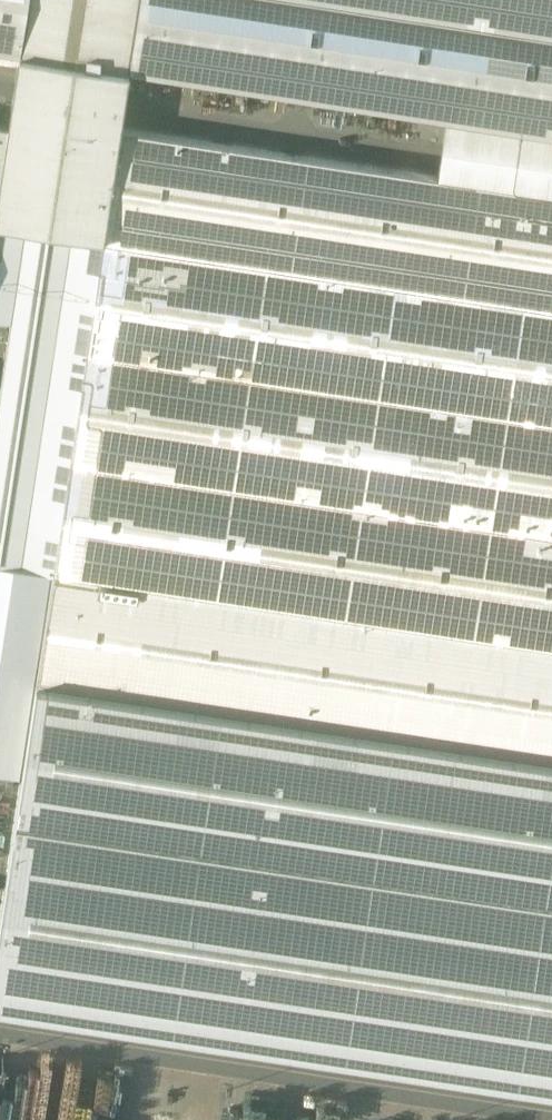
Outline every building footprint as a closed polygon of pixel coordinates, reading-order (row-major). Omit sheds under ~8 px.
[(20,52),(130,69),(291,94),(312,97),(551,134),(551,0),(0,0),(0,49),(20,52)] [(9,125),(0,123),(0,182),(9,125)] [(121,127),(0,922),(0,1003),(551,1086),(551,192),(121,127)]
